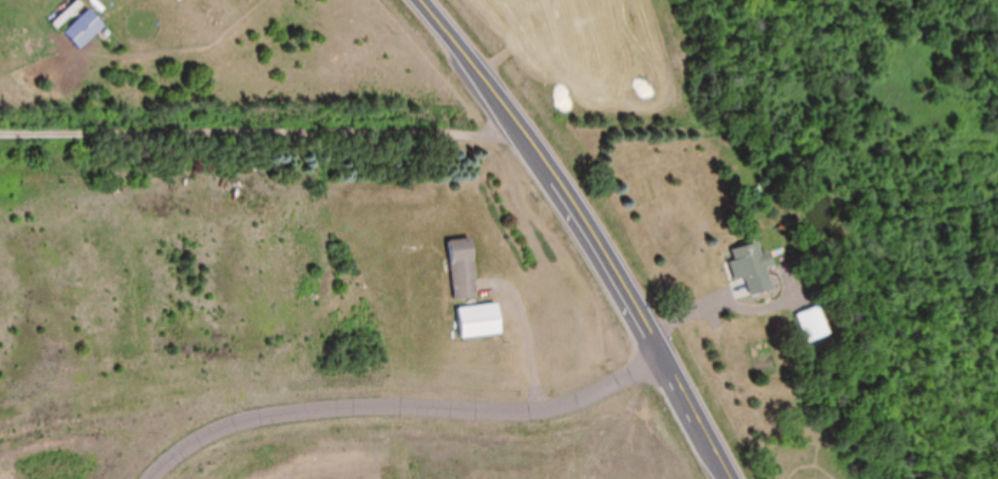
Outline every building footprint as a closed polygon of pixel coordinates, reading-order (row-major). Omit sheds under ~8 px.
[(64,33),(79,50),(105,27),(90,10),(64,33)] [(477,298),(472,239),(449,241),(455,300),(477,298)] [(768,268),(775,266),(772,252),(763,254),(760,243),(731,250),(738,281),(748,279),(752,296),(773,290),(768,268)] [(502,335),(499,304),(457,309),(460,339),(502,335)] [(796,316),(809,344),(831,334),(818,306),(796,316)]
